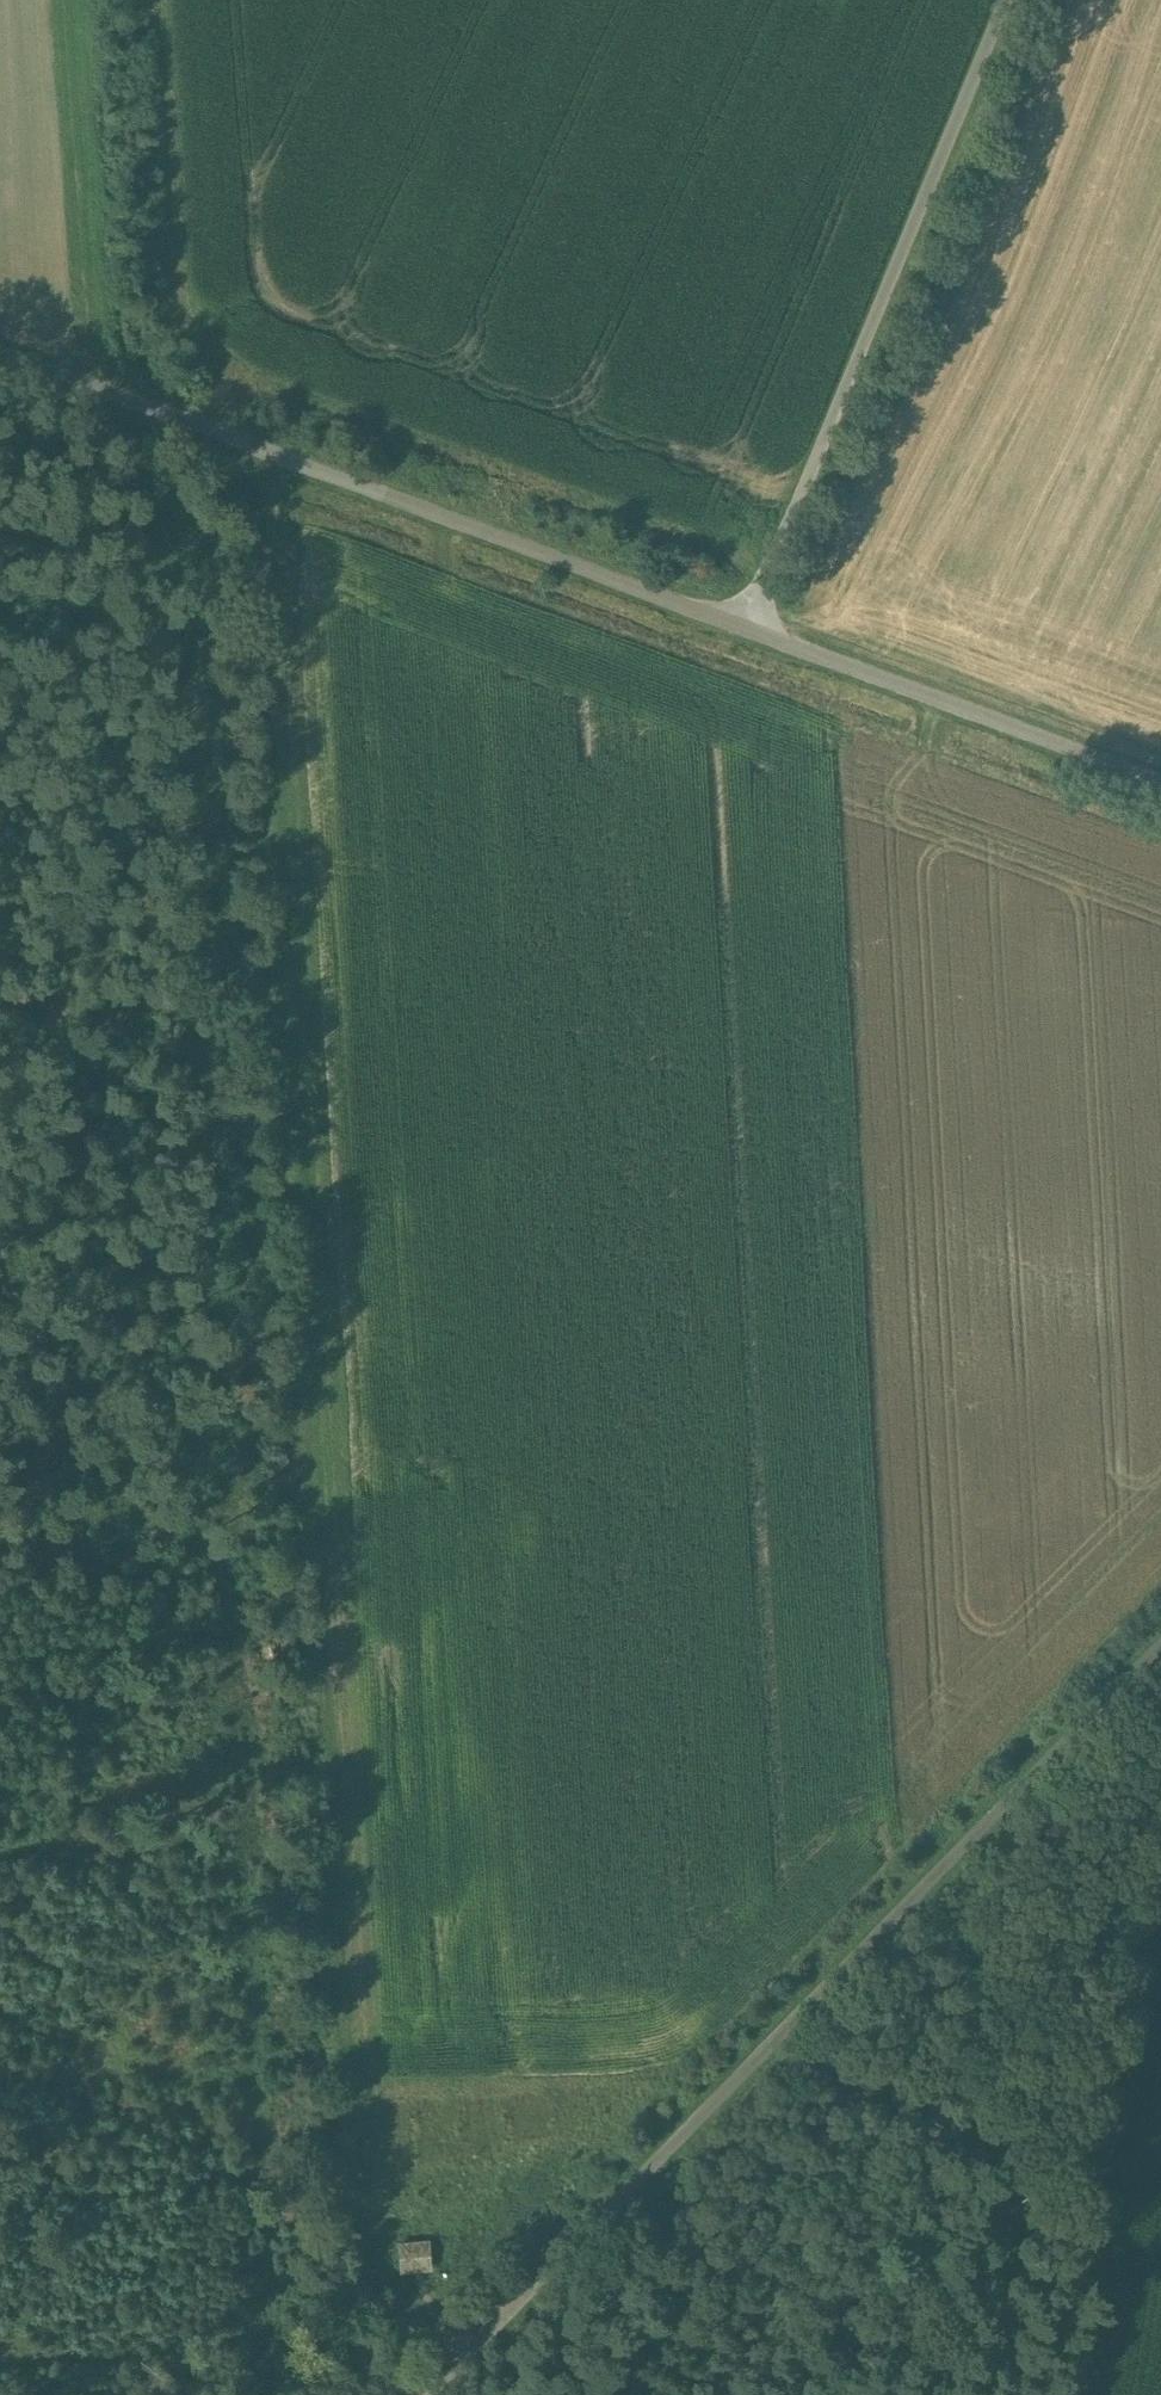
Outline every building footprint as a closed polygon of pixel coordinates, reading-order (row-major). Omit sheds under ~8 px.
[(398,2239),(400,2272),(435,2270),(434,2237),(398,2239)]
